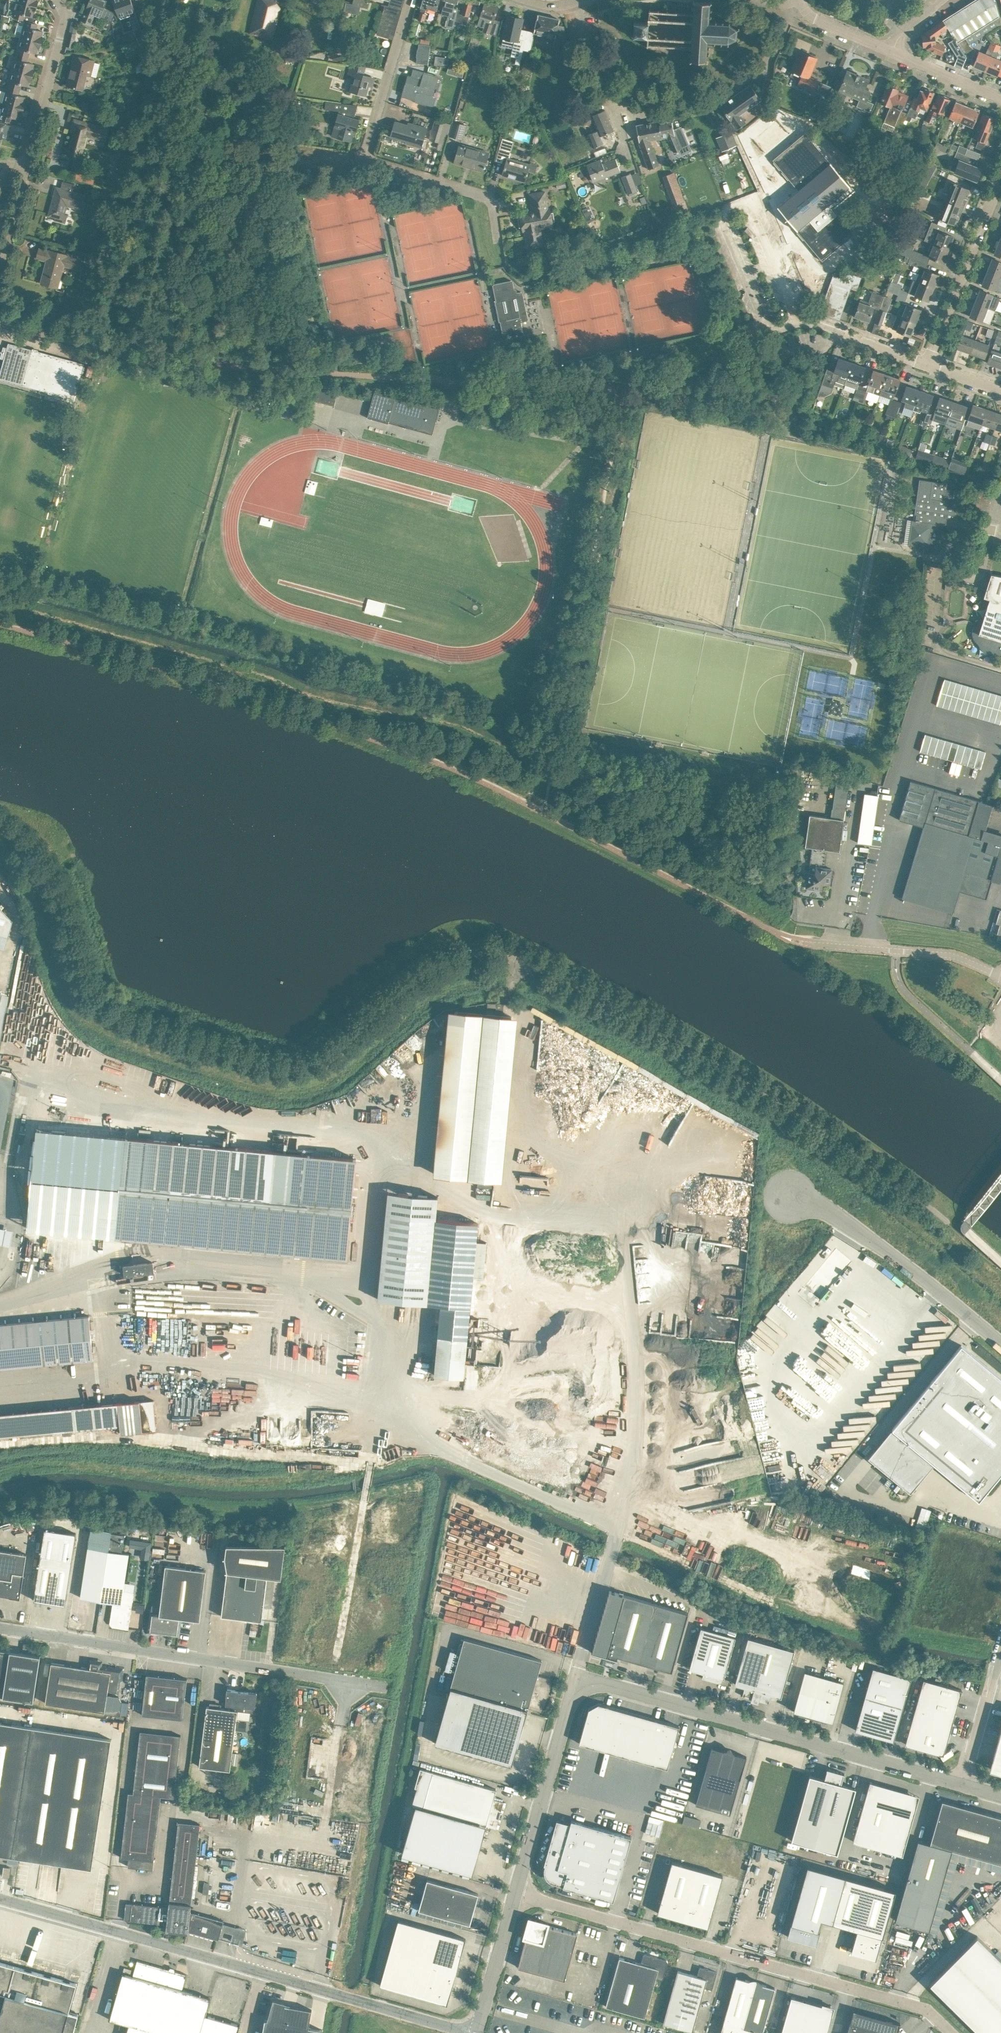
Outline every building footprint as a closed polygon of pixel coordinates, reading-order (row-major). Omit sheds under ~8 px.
[(36,6),(13,0),(8,0),(8,10),(5,16),(10,17),(24,20),(25,15),(32,17),(33,12),(34,12),(36,6)] [(82,20),(91,24),(94,14),(112,22),(116,13),(115,12),(104,8),(107,1),(104,0),(90,0),(82,20)] [(120,19),(128,16),(134,32),(135,32),(139,44),(146,42),(131,0),(114,0),(120,19)] [(248,34),(273,40),(281,9),(276,0),(257,0),(248,34)] [(405,0),(390,0),(388,6),(384,5),(376,34),(393,39),(393,40),(405,0)] [(438,3),(439,0),(425,0),(424,0),(418,19),(424,21),(428,8),(436,10),(437,6),(438,6),(438,3)] [(455,3),(458,4),(458,0),(445,0),(446,0),(444,7),(443,6),(441,15),(448,16),(445,27),(453,29),(455,21),(457,9),(454,8),(455,3)] [(472,4),(479,6),(481,0),(460,0),(459,1),(464,2),(462,10),(457,9),(455,21),(463,23),(465,15),(469,16),(472,4)] [(730,21),(728,21),(728,23),(723,23),(723,20),(721,20),(721,22),(716,22),(716,20),(715,20),(715,22),(709,22),(709,17),(711,17),(712,15),(709,15),(710,10),(712,11),(712,9),(710,9),(710,4),(712,2),(711,0),(709,2),(695,1),(694,0),(693,0),(692,1),(694,3),(694,7),(691,7),(691,9),(694,9),(693,13),(691,43),(691,53),(688,53),(688,55),(691,55),(690,59),(688,61),(690,62),(692,60),(705,61),(707,63),(708,62),(707,60),(707,55),(709,55),(709,53),(707,53),(707,48),(710,48),(714,48),(714,45),(715,45),(715,42),(720,43),(720,45),(722,45),(722,43),(727,43),(727,45),(728,45),(729,43),(736,39),(738,40),(739,39),(737,38),(737,29),(740,28),(739,27),(736,28),(730,23),(730,21)] [(999,16),(995,0),(976,0),(943,21),(951,33),(955,38),(957,42),(958,42),(961,47),(968,43),(969,44),(1000,24),(999,16)] [(494,20),(495,16),(498,7),(492,5),(491,3),(488,2),(487,3),(485,2),(482,12),(477,25),(484,27),(482,32),(495,35),(499,21),(494,20)] [(195,7),(182,3),(179,13),(192,17),(195,7)] [(527,31),(527,30),(520,29),(523,19),(508,15),(503,38),(514,40),(511,56),(516,57),(515,64),(520,65),(521,58),(523,50),(527,31)] [(534,32),(527,31),(523,50),(531,52),(535,33),(554,38),(551,51),(561,53),(565,35),(564,35),(565,33),(564,26),(559,25),(560,19),(538,15),(534,32)] [(647,34),(648,24),(651,21),(649,19),(647,21),(643,21),(636,21),(634,18),(632,20),(634,22),(633,33),(631,35),(633,37),(635,35),(642,35),(644,37),(645,37),(646,36),(647,36),(647,37),(648,38),(650,36),(647,34)] [(41,36),(42,31),(36,29),(37,24),(24,21),(19,38),(40,43),(42,36),(41,36)] [(951,33),(943,21),(925,33),(925,34),(921,35),(923,47),(927,46),(927,49),(942,55),(946,45),(936,42),(935,36),(940,33),(944,39),(951,33)] [(75,48),(80,24),(72,22),(66,46),(75,48)] [(38,49),(40,43),(19,38),(15,54),(27,58),(29,52),(36,54),(37,49),(38,49)] [(955,38),(948,42),(958,57),(964,53),(961,48),(961,47),(958,42),(957,42),(955,38)] [(976,57),(973,66),(985,71),(991,56),(993,51),(996,44),(991,42),(988,49),(985,54),(979,51),(976,57)] [(431,45),(419,43),(418,49),(417,49),(416,56),(429,58),(431,45)] [(972,60),(975,50),(969,44),(968,43),(961,47),(961,48),(964,53),(967,56),(966,57),(972,60)] [(985,71),(997,76),(997,75),(1000,76),(1000,60),(996,59),(999,53),(998,53),(1000,46),(996,44),(993,51),(991,56),(985,71)] [(832,87),(817,81),(809,77),(817,58),(800,51),(792,70),(792,71),(790,76),(800,80),(798,85),(827,97),(832,87)] [(468,52),(466,61),(472,63),(475,54),(468,52)] [(32,69),(33,64),(26,62),(27,58),(15,54),(10,70),(31,76),(33,69),(32,69)] [(74,55),(66,85),(83,89),(87,75),(91,76),(96,77),(100,64),(94,62),(95,61),(74,55)] [(428,64),(429,58),(416,56),(416,57),(417,57),(416,63),(428,64)] [(149,59),(133,65),(136,73),(152,67),(149,59)] [(366,96),(372,76),(364,74),(366,66),(356,65),(350,64),(348,73),(354,75),(349,91),(356,93),(366,96)] [(475,64),(472,64),(472,72),(483,72),(482,68),(475,68),(475,64)] [(456,68),(454,75),(462,77),(464,70),(456,68)] [(30,82),(31,76),(10,70),(6,87),(10,88),(11,82),(27,86),(29,82),(30,82)] [(864,89),(868,80),(847,71),(838,92),(832,89),(827,100),(841,106),(847,93),(866,101),(870,92),(864,89)] [(408,75),(401,96),(411,99),(416,101),(415,102),(430,107),(432,98),(439,76),(434,75),(424,72),(422,79),(417,78),(411,76),(408,75)] [(761,100),(750,85),(740,92),(740,91),(732,97),(728,100),(720,106),(731,121),(737,129),(746,123),(740,115),(761,100)] [(901,111),(904,105),(908,96),(897,91),(897,90),(887,86),(881,102),(891,106),(884,122),(895,126),(902,128),(906,119),(908,114),(901,111)] [(24,97),(9,93),(10,88),(6,87),(5,92),(0,90),(0,102),(2,102),(1,104),(22,110),(24,102),(23,102),(24,97)] [(926,110),(930,102),(933,92),(932,92),(931,90),(929,89),(927,90),(922,88),(917,98),(915,97),(908,114),(906,119),(911,121),(912,117),(915,118),(919,107),(926,110)] [(944,115),(947,109),(950,99),(949,99),(949,98),(944,96),(944,97),(938,95),(935,102),(934,102),(926,120),(932,123),(937,112),(944,115)] [(326,101),(325,109),(339,111),(338,114),(335,125),(332,135),(338,137),(351,141),(354,131),(356,132),(359,120),(354,119),(355,115),(354,114),(356,106),(357,106),(358,106),(340,103),(326,101)] [(960,122),(967,106),(955,101),(951,111),(949,118),(960,122)] [(22,110),(1,104),(0,103),(0,121),(10,123),(11,119),(17,120),(17,119),(18,119),(20,114),(21,115),(22,110)] [(975,120),(979,111),(967,106),(960,122),(973,127),(975,120)] [(614,130),(605,110),(596,114),(582,119),(584,125),(594,121),(597,130),(588,134),(590,139),(585,141),(588,149),(603,143),(600,136),(605,134),(614,130)] [(982,150),(990,132),(992,133),(994,126),(992,125),(995,119),(993,118),(993,117),(987,114),(987,115),(983,114),(979,123),(973,138),(978,140),(976,147),(982,150)] [(572,116),(564,120),(566,125),(575,122),(572,116)] [(109,128),(74,119),(71,131),(75,132),(69,155),(80,158),(86,135),(106,140),(109,128)] [(446,122),(435,119),(429,139),(440,142),(446,122)] [(675,135),(673,128),(671,119),(659,121),(662,138),(668,136),(674,151),(681,149),(675,135)] [(950,122),(944,119),(941,127),(947,130),(950,122)] [(427,128),(412,123),(411,126),(395,121),(391,137),(416,144),(417,141),(423,142),(427,128)] [(466,125),(453,121),(449,136),(462,139),(466,125)] [(659,164),(650,140),(662,138),(659,121),(636,125),(640,145),(648,168),(659,164)] [(3,132),(7,133),(10,125),(0,123),(0,141),(3,132)] [(928,127),(922,125),(919,132),(925,134),(928,127)] [(730,132),(723,135),(726,143),(720,145),(722,150),(735,145),(730,132)] [(805,133),(773,160),(798,189),(777,207),(822,261),(854,234),(829,204),(836,198),(840,203),(854,191),(805,133)] [(514,141),(502,137),(499,149),(511,152),(514,141)] [(483,170),(489,153),(460,144),(457,154),(455,162),(483,170)] [(958,147),(957,151),(965,154),(967,148),(959,145),(958,147)] [(965,154),(969,156),(978,160),(980,153),(967,148),(965,154)] [(966,163),(969,156),(965,154),(957,151),(952,163),(958,165),(955,172),(976,181),(981,169),(966,163)] [(535,173),(537,165),(530,163),(530,164),(507,158),(502,175),(525,182),(528,171),(535,173)] [(621,172),(616,159),(603,164),(601,159),(586,165),(593,181),(600,178),(601,179),(611,175),(621,172)] [(929,161),(926,166),(934,170),(937,166),(929,161)] [(630,173),(622,177),(628,193),(637,190),(630,173)] [(565,180),(556,181),(557,188),(566,187),(565,180)] [(86,202),(83,201),(84,194),(73,191),(74,184),(63,181),(61,188),(56,187),(53,197),(48,215),(55,217),(54,221),(65,224),(67,216),(64,215),(66,206),(75,208),(75,211),(82,214),(86,202)] [(676,181),(664,185),(672,206),(683,202),(676,181)] [(967,197),(970,189),(957,184),(957,183),(954,182),(954,183),(950,181),(947,189),(951,191),(947,201),(965,208),(969,198),(967,197)] [(112,191),(101,188),(99,196),(104,198),(104,199),(109,200),(112,191)] [(553,225),(550,208),(548,209),(545,191),(529,194),(533,212),(520,214),(523,230),(525,230),(528,248),(543,245),(540,227),(553,225)] [(961,218),(965,208),(947,201),(944,211),(939,209),(936,217),(939,219),(939,220),(942,221),(942,220),(956,225),(959,218),(961,218)] [(913,214),(905,232),(913,235),(920,217),(913,214)] [(954,237),(943,232),(945,227),(932,222),(925,240),(924,239),(924,240),(931,243),(948,250),(954,237)] [(927,264),(930,258),(943,263),(948,250),(931,243),(928,250),(931,251),(929,256),(913,250),(914,246),(898,240),(894,250),(906,255),(910,257),(927,264)] [(57,288),(63,266),(80,270),(83,260),(66,256),(66,255),(59,253),(50,250),(41,283),(51,286),(57,288)] [(97,257),(86,254),(84,262),(95,265),(97,257)] [(933,288),(939,275),(925,269),(927,264),(910,257),(906,255),(904,260),(906,261),(908,262),(908,263),(925,270),(922,277),(918,275),(916,281),(920,282),(933,288)] [(987,272),(1000,277),(1000,273),(1000,262),(992,259),(987,272)] [(875,265),(870,263),(863,284),(868,286),(875,265)] [(843,310),(854,275),(842,272),(840,278),(832,275),(823,303),(820,312),(840,319),(843,310)] [(982,285),(991,289),(994,290),(1000,293),(1000,277),(987,272),(982,285)] [(528,319),(523,293),(521,291),(515,293),(513,281),(511,280),(494,284),(493,286),(496,301),(495,302),(499,322),(500,322),(503,337),(505,339),(522,335),(523,333),(521,322),(527,321),(528,319)] [(887,290),(898,295),(906,298),(908,292),(900,289),(902,285),(891,281),(887,290)] [(928,301),(933,288),(920,282),(915,295),(928,301)] [(980,290),(975,303),(988,308),(995,311),(1000,298),(993,295),(989,294),(980,290)] [(880,309),(885,296),(872,291),(867,305),(860,302),(858,307),(855,316),(869,321),(873,308),(879,310),(880,309)] [(904,303),(906,298),(898,295),(896,300),(904,303)] [(975,303),(970,316),(982,321),(982,320),(990,323),(995,311),(988,308),(975,303)] [(915,323),(921,310),(911,306),(907,304),(902,317),(915,323)] [(881,325),(886,311),(880,309),(879,310),(871,333),(878,335),(878,334),(881,325)] [(910,336),(915,323),(902,317),(897,315),(892,328),(910,336)] [(994,330),(988,328),(986,336),(991,338),(994,330)] [(971,353),(975,341),(962,336),(958,348),(971,353)] [(984,357),(987,348),(988,345),(975,341),(971,353),(984,357)] [(0,374),(0,379),(23,385),(49,392),(49,391),(54,393),(74,399),(79,384),(78,383),(79,379),(80,379),(84,364),(38,351),(38,352),(32,350),(32,349),(8,343),(6,352),(3,351),(3,350),(2,350),(0,358),(4,359),(0,374)] [(507,346),(495,348),(495,350),(496,356),(504,355),(508,354),(507,346)] [(987,363),(1000,367),(1000,354),(992,350),(991,353),(987,363)] [(504,355),(496,356),(498,364),(506,363),(504,355)] [(833,388),(835,381),(844,384),(845,381),(846,381),(852,362),(839,358),(833,374),(826,371),(818,394),(823,396),(831,392),(833,388)] [(859,385),(865,367),(852,362),(846,381),(845,381),(844,384),(858,389),(854,399),(858,400),(863,386),(859,385)] [(794,364),(775,367),(775,372),(776,373),(795,370),(794,366),(794,364)] [(879,395),(886,374),(873,370),(868,384),(869,385),(868,388),(863,386),(858,400),(864,402),(868,391),(879,395)] [(895,394),(900,379),(886,374),(879,395),(890,398),(885,413),(892,415),(897,401),(892,399),(894,393),(895,394)] [(913,410),(920,390),(906,386),(902,400),(906,401),(904,407),(913,410)] [(333,406),(337,393),(315,387),(311,400),(333,406)] [(928,409),(930,404),(933,395),(920,390),(913,410),(919,412),(920,410),(923,411),(920,420),(927,422),(930,414),(926,412),(927,409),(928,409)] [(432,435),(439,409),(375,391),(367,418),(388,423),(432,435)] [(948,416),(953,402),(940,397),(932,419),(945,424),(948,416)] [(897,417),(902,403),(897,401),(892,415),(897,417)] [(948,416),(945,424),(961,430),(965,420),(962,419),(963,416),(966,407),(953,402),(948,416)] [(982,423),(986,409),(973,405),(966,425),(979,429),(982,423)] [(995,428),(999,414),(986,409),(982,423),(995,428)] [(860,424),(858,430),(864,433),(867,426),(860,424)] [(878,432),(875,440),(881,442),(884,434),(878,432)] [(986,433),(984,441),(989,443),(992,435),(986,433)] [(992,435),(989,443),(995,445),(998,437),(992,435)] [(901,445),(898,452),(914,460),(917,450),(914,449),(914,450),(901,445)] [(918,449),(915,457),(932,463),(935,455),(918,449)] [(935,455),(932,463),(948,469),(951,460),(935,455)] [(951,460),(948,469),(964,475),(968,463),(952,458),(951,460)] [(982,469),(980,476),(987,478),(989,470),(982,469)] [(954,520),(956,506),(952,506),(953,497),(944,496),(946,483),(919,479),(914,514),(916,514),(915,521),(913,520),(912,520),(908,545),(921,547),(924,547),(923,553),(937,555),(938,548),(936,548),(941,518),(954,520)] [(945,489),(944,495),(953,497),(954,490),(945,489)] [(991,574),(984,597),(989,599),(979,634),(981,635),(978,642),(986,645),(986,647),(995,650),(996,647),(1000,648),(1000,650),(1000,576),(991,574)] [(946,693),(950,680),(945,678),(941,692),(946,693)] [(952,695),(956,682),(950,680),(946,693),(952,695)] [(958,697),(962,683),(956,682),(952,695),(958,697)] [(964,698),(968,685),(962,683),(958,697),(964,698)] [(969,700),(973,687),(968,685),(964,698),(969,700)] [(975,702),(979,688),(973,687),(969,700),(975,702)] [(981,703),(985,690),(979,688),(975,702),(981,703)] [(987,705),(991,692),(985,690),(981,703),(987,705)] [(942,707),(946,693),(941,692),(937,705),(942,707)] [(992,707),(996,693),(991,692),(987,705),(992,707)] [(948,708),(952,695),(946,693),(942,707),(948,708)] [(1000,699),(1000,695),(996,693),(992,707),(998,708),(1000,699)] [(954,710),(958,697),(952,695),(948,708),(954,710)] [(960,712),(964,698),(958,697),(954,710),(960,712)] [(965,713),(969,700),(964,698),(960,712),(965,713)] [(971,715),(975,702),(969,700),(965,713),(971,715)] [(977,717),(981,703),(975,702),(971,715),(977,717)] [(983,719),(987,705),(981,703),(977,717),(983,719)] [(989,720),(992,707),(987,705),(983,719),(989,720)] [(994,722),(998,708),(992,707),(989,720),(994,722)] [(927,753),(932,736),(925,734),(920,751),(927,753)] [(933,755),(939,737),(932,736),(927,753),(933,755)] [(940,757),(945,739),(939,737),(933,755),(940,757)] [(947,759),(952,741),(945,739),(940,757),(947,759)] [(954,761),(959,743),(952,741),(947,759),(954,761)] [(960,763),(965,745),(959,743),(954,761),(960,763)] [(967,765),(972,747),(965,745),(960,763),(967,765)] [(974,767),(979,749),(972,747),(967,765),(974,767)] [(986,751),(979,749),(974,767),(981,769),(986,751)] [(899,819),(923,826),(902,898),(953,913),(959,890),(986,898),(992,878),(999,880),(1000,874),(1000,836),(984,831),(991,804),(910,781),(899,819)] [(839,851),(844,819),(848,791),(835,789),(831,818),(810,815),(805,846),(812,847),(807,882),(813,883),(812,888),(821,890),(822,883),(829,884),(832,869),(824,868),(827,849),(839,851)] [(865,793),(858,843),(870,844),(877,795),(865,793)] [(997,797),(992,799),(995,806),(1000,803),(997,797)] [(0,909),(0,934),(7,936),(12,920),(11,920),(0,909)] [(503,1013),(503,1004),(487,1003),(487,1007),(496,1007),(496,1013),(503,1013)] [(529,1031),(450,1023),(438,1181),(513,1185),(529,1031)] [(37,1129),(28,1228),(115,1236),(303,1254),(347,1258),(356,1159),(313,1154),(124,1137),(37,1129)] [(428,1304),(431,1274),(443,1276),(434,1375),(464,1377),(478,1223),(436,1219),(438,1197),(388,1192),(378,1299),(428,1304)] [(26,1272),(30,1248),(25,1247),(21,1271),(26,1272)] [(866,1255),(863,1260),(874,1267),(877,1262),(866,1255)] [(154,1272),(153,1262),(134,1264),(124,1265),(124,1268),(125,1275),(154,1272)] [(93,1359),(89,1315),(33,1321),(37,1365),(93,1359)] [(961,1344),(892,1429),(979,1500),(988,1489),(988,1488),(1000,1473),(1000,1377),(961,1344)] [(154,1399),(118,1403),(120,1426),(120,1433),(157,1429),(154,1399)] [(118,1403),(98,1405),(100,1427),(102,1427),(108,1427),(111,1426),(117,1426),(120,1426),(118,1403)] [(101,1600),(109,1550),(108,1550),(111,1532),(111,1530),(91,1527),(81,1597),(101,1600)] [(41,1554),(34,1600),(65,1605),(72,1559),(76,1533),(45,1528),(41,1554)] [(123,1590),(129,1553),(122,1552),(124,1534),(111,1532),(108,1550),(109,1550),(101,1600),(113,1602),(110,1622),(111,1622),(111,1621),(113,1622),(115,1623),(114,1626),(113,1626),(128,1629),(134,1592),(123,1590)] [(139,1541),(138,1548),(141,1548),(141,1550),(149,1551),(151,1542),(139,1541)] [(262,1621),(267,1576),(281,1578),(285,1546),(226,1545),(225,1558),(227,1571),(221,1616),(262,1621)] [(27,1554),(0,1550),(0,1593),(1,1593),(4,1595),(6,1595),(8,1596),(10,1596),(20,1598),(24,1574),(27,1554)] [(200,1621),(206,1570),(165,1565),(160,1613),(159,1616),(181,1618),(200,1621)] [(617,1656),(672,1671),(688,1612),(609,1590),(592,1651),(591,1651),(617,1659),(617,1658),(617,1656)] [(137,1605),(136,1613),(144,1614),(145,1606),(137,1605)] [(179,1635),(181,1618),(159,1616),(160,1613),(151,1612),(148,1632),(179,1635)] [(724,1678),(735,1637),(701,1627),(689,1669),(704,1673),(703,1674),(706,1679),(721,1683),(723,1678),(724,1678)] [(794,1650),(748,1637),(735,1683),(745,1686),(742,1695),(753,1698),(753,1697),(758,1698),(758,1700),(768,1703),(771,1694),(781,1697),(794,1650)] [(550,1678),(538,1675),(542,1660),(464,1638),(450,1687),(451,1687),(435,1743),(512,1764),(528,1709),(529,1707),(541,1711),(541,1710),(539,1710),(542,1706),(544,1701),(546,1696),(547,1692),(548,1686),(548,1681),(548,1678),(550,1679),(550,1678)] [(40,1655),(0,1649),(0,1696),(33,1701),(40,1655)] [(50,1672),(45,1703),(105,1712),(108,1691),(119,1693),(121,1680),(122,1681),(123,1677),(124,1667),(115,1665),(115,1667),(112,1667),(102,1665),(103,1660),(89,1658),(88,1668),(52,1662),(50,1672)] [(911,1678),(873,1667),(864,1699),(902,1709),(911,1678)] [(813,1716),(824,1677),(804,1671),(793,1710),(813,1716)] [(183,1719),(187,1678),(146,1674),(142,1714),(143,1715),(143,1714),(144,1705),(160,1706),(161,1696),(184,1699),(182,1718),(182,1719),(183,1719)] [(844,1682),(824,1677),(813,1716),(832,1721),(844,1682)] [(943,1754),(962,1689),(924,1679),(905,1744),(906,1744),(907,1743),(942,1753),(942,1754),(943,1754)] [(254,1712),(257,1692),(227,1689),(225,1708),(207,1706),(199,1766),(230,1770),(238,1710),(254,1712)] [(108,1691),(105,1712),(120,1714),(122,1700),(118,1695),(119,1693),(108,1691)] [(893,1740),(902,1709),(864,1699),(855,1730),(857,1730),(857,1729),(892,1739),(892,1740),(893,1740)] [(679,1725),(599,1703),(589,1708),(579,1743),(667,1768),(679,1725)] [(111,1739),(0,1722),(0,1854),(92,1868),(111,1739)] [(992,1759),(993,1760),(991,1769),(1000,1772),(1000,1728),(992,1759)] [(161,1798),(161,1796),(174,1797),(181,1735),(180,1735),(180,1736),(179,1749),(139,1744),(141,1731),(141,1730),(140,1730),(133,1793),(128,1792),(121,1856),(121,1857),(129,1858),(128,1866),(153,1869),(160,1808),(161,1798)] [(730,1814),(746,1756),(734,1753),(734,1752),(733,1751),(730,1748),(726,1749),(725,1749),(724,1750),(712,1746),(695,1804),(730,1814)] [(762,1761),(746,1818),(780,1828),(796,1770),(762,1761)] [(494,1799),(496,1789),(433,1771),(420,1767),(415,1786),(428,1790),(423,1808),(496,1828),(504,1801),(494,1799)] [(833,1781),(841,1783),(844,1773),(827,1768),(826,1769),(827,1770),(824,1779),(810,1774),(791,1840),(814,1847),(833,1781)] [(856,1787),(841,1783),(833,1781),(814,1847),(837,1853),(856,1787)] [(853,1841),(903,1855),(916,1808),(906,1805),(909,1793),(872,1783),(872,1782),(870,1781),(853,1841)] [(254,1796),(244,1796),(244,1808),(254,1808),(254,1796)] [(952,1849),(1000,1863),(1000,1816),(942,1800),(930,1843),(918,1839),(895,1920),(929,1929),(952,1849)] [(472,1873),(484,1832),(414,1812),(402,1853),(472,1873)] [(563,1886),(614,1900),(632,1836),(571,1819),(570,1823),(557,1819),(544,1864),(546,1865),(545,1867),(545,1869),(545,1871),(546,1874),(547,1876),(548,1878),(550,1879),(552,1881),(554,1881),(563,1884),(563,1886)] [(191,1911),(200,1826),(200,1824),(178,1821),(169,1907),(127,1903),(126,1903),(124,1919),(125,1919),(125,1920),(167,1924),(166,1930),(188,1933),(188,1930),(219,1938),(224,1920),(191,1911)] [(653,1822),(648,1821),(645,1832),(650,1834),(653,1822)] [(708,1927),(723,1875),(672,1861),(657,1912),(659,1913),(660,1910),(678,1915),(677,1918),(678,1918),(679,1916),(688,1918),(687,1921),(688,1921),(689,1919),(707,1924),(707,1926),(708,1927)] [(807,1865),(788,1936),(789,1937),(790,1935),(815,1942),(821,1919),(833,1922),(858,1929),(851,1952),(876,1959),(882,1936),(883,1936),(896,1890),(846,1876),(807,1865)] [(468,1920),(475,1896),(478,1893),(427,1879),(419,1909),(470,1924),(468,1920)] [(565,1979),(578,1933),(548,1925),(548,1923),(529,1918),(524,1937),(526,1938),(518,1967),(565,1979)] [(398,1919),(380,1985),(429,1999),(429,1997),(446,2001),(459,1954),(461,1955),(466,1938),(398,1919)] [(977,1935),(930,1983),(981,2032),(1000,2032),(1000,1959),(977,1935)] [(645,2017),(656,1978),(660,1979),(663,1978),(668,1963),(666,1960),(646,1954),(643,1956),(641,1963),(619,1957),(605,2006),(645,2017)] [(210,1997),(182,1989),(187,1974),(175,1971),(175,1969),(174,1969),(174,1970),(170,1969),(170,1968),(169,1968),(169,1969),(137,1960),(133,1976),(123,1973),(110,2018),(109,2018),(109,2019),(129,2024),(160,2032),(201,2032),(206,2014),(208,2009),(207,2009),(210,1997)] [(78,2014),(69,2012),(77,1983),(0,1962),(0,2032),(73,2032),(78,2014)] [(692,2030),(704,1987),(712,1989),(717,1972),(699,1967),(697,1975),(678,1970),(663,2022),(692,2030)] [(756,1980),(754,1979),(752,1980),(750,1980),(736,1976),(720,2032),(762,2032),(743,2027),(756,1980)] [(762,2032),(775,1987),(761,1983),(761,1984),(760,1982),(758,1981),(757,1980),(756,1980),(743,2027),(762,2032)] [(531,1994),(512,1989),(510,1995),(529,2000),(531,1994)] [(832,2014),(830,2013),(831,2005),(822,2005),(791,1996),(781,2032),(827,2032),(832,2014)] [(323,2029),(309,2027),(312,2009),(290,2005),(290,2006),(285,2005),(286,2003),(287,2002),(273,1999),(267,2020),(265,2019),(262,2032),(322,2032),(323,2029)] [(900,2023),(853,2009),(847,2032),(897,2032),(900,2023)] [(240,2024),(206,2014),(201,2032),(238,2032),(240,2024)] [(129,2024),(126,2032),(160,2032),(129,2024)]
